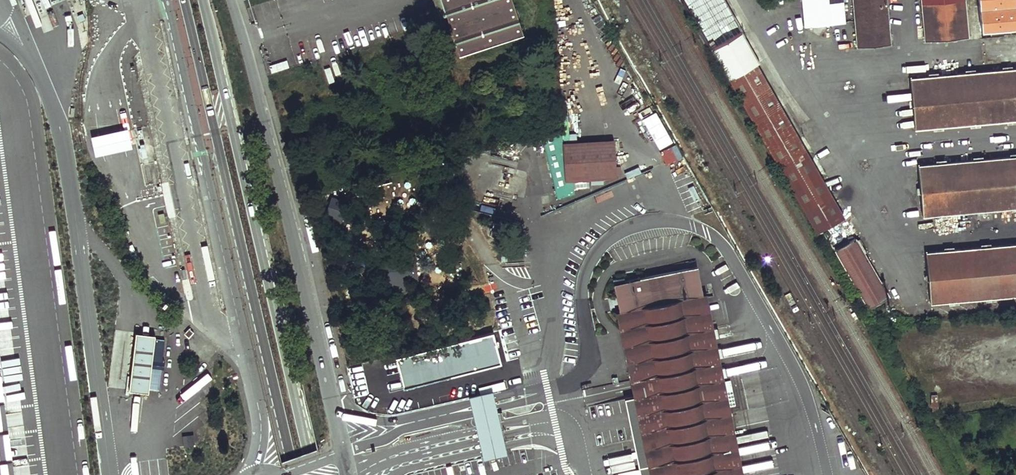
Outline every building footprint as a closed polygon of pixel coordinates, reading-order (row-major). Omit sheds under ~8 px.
[(461,59),(525,38),(513,0),(440,0),(461,59)] [(712,49),(713,48),(742,31),(725,0),(684,0),(712,49)] [(845,22),(843,0),(802,0),(804,25),(845,22)] [(889,43),(885,0),(854,0),(857,45),(889,43)] [(967,36),(964,0),(923,0),(926,40),(967,36)] [(979,29),(1015,26),(1015,16),(1015,0),(977,0),(979,29)] [(756,63),(759,61),(742,31),(713,48),(712,49),(729,78),(730,77),(756,63)] [(816,231),(819,230),(842,216),(756,63),(730,77),(729,78),(816,231)] [(1015,118),(1015,69),(908,78),(912,127),(1015,118)] [(562,143),(561,130),(541,136),(556,198),(573,193),(572,180),(564,181),(562,143)] [(615,178),(612,140),(562,143),(564,181),(572,180),(615,178)] [(682,158),(676,144),(667,147),(668,149),(660,152),(665,165),(682,158)] [(1015,206),(1015,156),(916,165),(920,215),(1015,206)] [(888,295),(855,237),(834,248),(868,306),(888,295)] [(1015,292),(1015,244),(924,251),(927,299),(1015,292)] [(610,281),(650,474),(736,474),(694,266),(610,281)] [(145,333),(136,332),(130,390),(138,391),(149,392),(150,388),(159,389),(165,339),(154,338),(155,334),(145,333)] [(0,369),(0,474),(14,474),(0,369)] [(484,460),(509,454),(507,446),(504,434),(502,424),(498,408),(496,397),(494,390),(469,396),(469,397),(470,403),(473,413),(477,429),(479,441),(482,451),(483,457),(484,460)]
